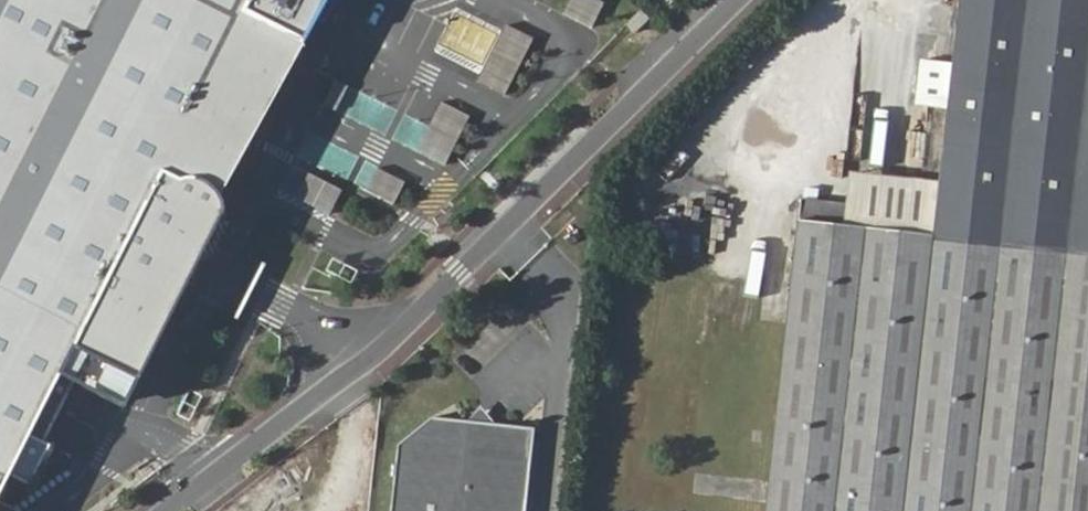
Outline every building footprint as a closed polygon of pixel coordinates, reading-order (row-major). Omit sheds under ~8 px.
[(18,477),(40,487),(64,438),(49,430),(68,394),(74,381),(260,10),(240,0),(0,0),(0,510),(1,510),(18,477)] [(260,10),(74,381),(123,405),(328,0),(240,0),(260,10)] [(615,25),(616,25),(628,0),(562,0),(615,25)] [(933,227),(847,217),(849,195),(799,189),(762,510),(1087,510),(1087,0),(958,0),(933,227)] [(535,427),(432,417),(398,444),(391,510),(526,510),(535,427)]
